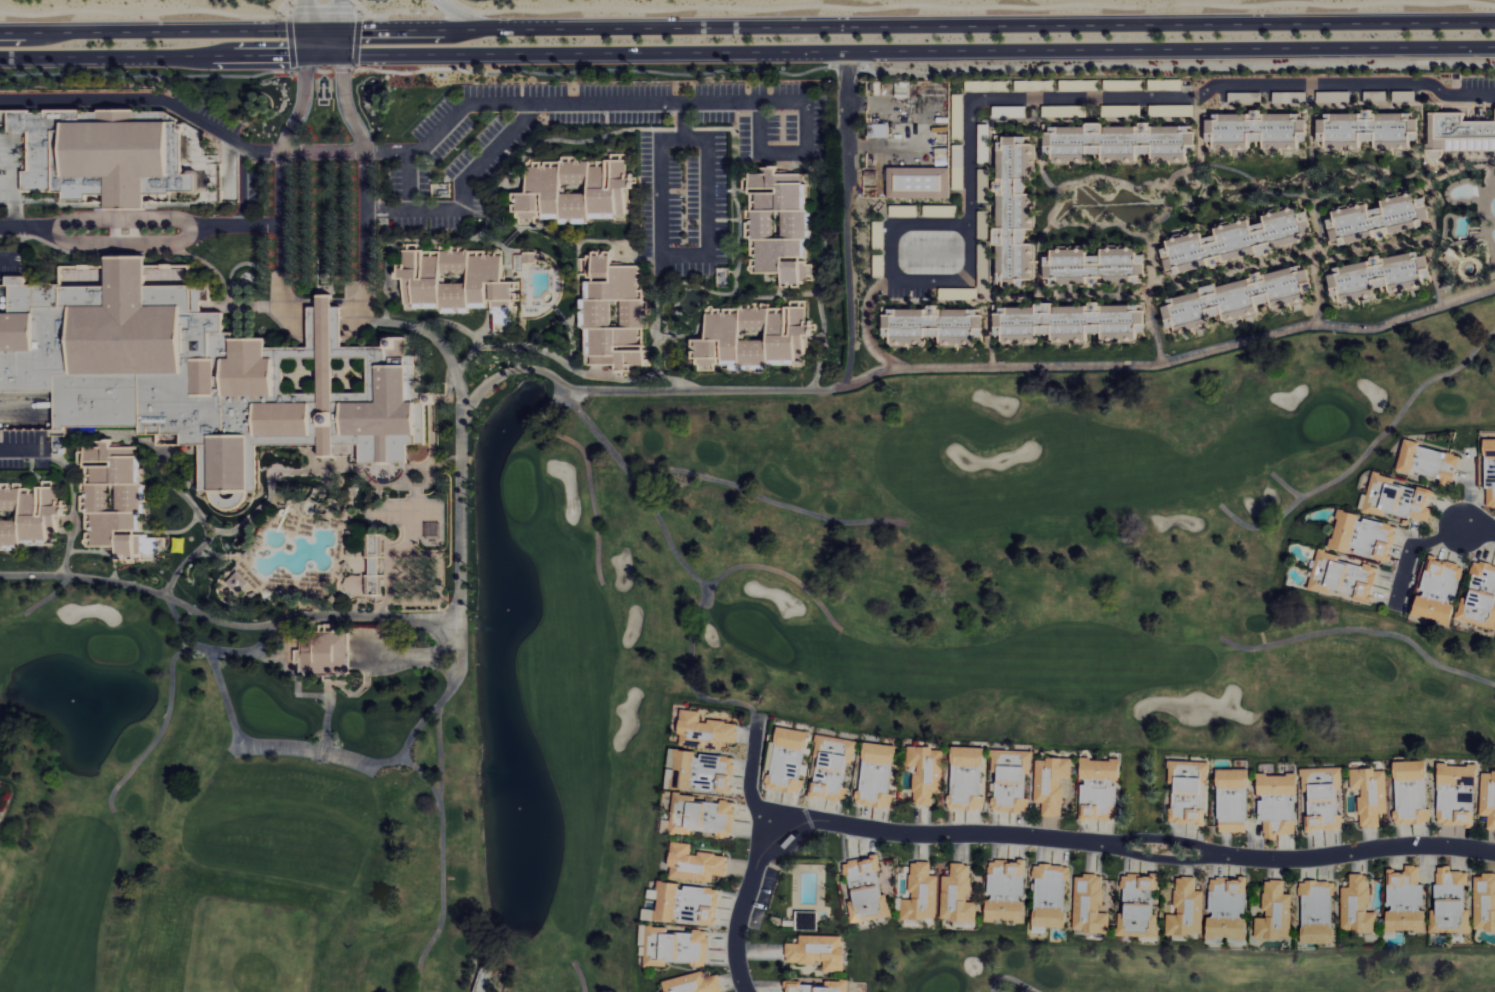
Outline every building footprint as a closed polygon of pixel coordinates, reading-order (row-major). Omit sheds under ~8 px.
[(1306,92),(1274,91),(1274,103),(1306,103),(1306,92)] [(1262,92),(1229,92),(1229,104),(1262,104),(1262,92)] [(965,94),(954,94),(954,139),(965,139),(965,94)] [(23,191),(64,190),(64,200),(87,200),(87,194),(105,194),(106,209),(145,208),(145,193),(197,191),(196,173),(183,174),(181,120),(150,121),(150,108),(8,112),(9,132),(28,131),(29,171),(22,171),(23,191)] [(1494,150),(1494,121),(1466,121),(1466,111),(1430,111),(1430,150),(1494,150)] [(1251,151),(1251,141),(1264,141),(1264,150),(1300,149),(1299,141),(1307,141),(1307,118),(1300,118),(1300,113),(1263,113),(1207,114),(1208,141),(1215,141),(1215,151),(1251,151)] [(1411,150),(1411,141),(1419,140),(1419,118),(1412,118),(1412,113),(1365,114),(1365,113),(1326,113),(1326,119),(1319,119),(1319,141),(1327,141),(1327,150),(1362,149),(1362,141),(1376,141),(1376,150),(1411,150)] [(1195,126),(1104,125),(1104,123),(1086,122),(1086,127),(1047,126),(1047,155),(1053,155),(1053,164),(1089,164),(1089,154),(1104,154),(1104,164),(1139,164),(1139,154),(1153,154),(1153,163),(1188,163),(1188,145),(1195,145),(1195,126)] [(889,123),(869,124),(869,137),(889,137),(889,123)] [(999,286),(1026,286),(1026,279),(1035,279),(1036,243),(1026,243),(1027,230),(1035,230),(1036,194),(1027,194),(1027,180),(1035,180),(1035,144),(1027,143),(1027,137),(1005,136),(1005,142),(998,142),(998,193),(999,193),(999,228),(996,228),(995,246),(999,246),(999,286)] [(965,190),(965,145),(954,145),(954,189),(965,190)] [(526,163),(528,192),(512,193),(513,212),(520,211),(520,219),(541,218),(541,219),(560,218),(561,224),(570,223),(570,217),(625,214),(624,188),(636,187),(636,174),(627,174),(626,153),(609,154),(609,159),(526,163)] [(807,174),(777,174),(777,166),(763,166),(763,173),(749,173),(749,226),(750,226),(750,257),(756,257),(756,272),(782,272),(782,288),(801,288),(801,281),(812,281),(812,260),(807,260),(807,174)] [(889,198),(950,198),(950,167),(889,167),(889,198)] [(979,202),(989,203),(990,192),(980,191),(979,202)] [(1375,230),(1391,227),(1392,233),(1426,227),(1428,206),(1428,205),(1419,204),(1417,192),(1384,199),(1383,207),(1371,210),(1369,203),(1334,210),(1335,218),(1329,220),(1333,242),(1341,240),(1342,245),(1349,243),(1352,242),(1374,238),(1375,230)] [(1210,259),(1225,254),(1227,262),(1301,241),(1300,236),(1313,233),(1309,219),(1302,221),(1298,206),(1264,215),(1266,222),(1252,226),(1250,218),(1216,228),(1218,235),(1204,238),(1202,231),(1168,240),(1170,247),(1163,249),(1169,271),(1175,269),(1177,274),(1212,264),(1210,259)] [(503,256),(486,255),(486,251),(419,249),(419,244),(408,243),(408,250),(399,249),(398,279),(405,279),(404,305),(418,306),(490,308),(490,313),(495,314),(495,331),(515,331),(515,300),(520,300),(520,282),(502,281),(503,256)] [(641,265),(612,266),(611,250),(593,251),(593,256),(581,257),(581,278),(586,278),(586,298),(581,299),(582,328),(586,328),(586,355),(590,355),(590,364),(616,364),(616,371),(630,371),(630,366),(644,365),(641,265)] [(1426,288),(1423,270),(1431,268),(1428,255),(1421,257),(1420,252),(1336,266),(1337,274),(1330,275),(1334,297),(1341,296),(1343,303),(1377,297),(1376,288),(1390,285),(1392,293),(1426,288)] [(54,390),(55,428),(140,426),(140,433),(199,451),(200,491),(257,490),(256,429),(409,476),(408,444),(411,444),(409,342),(340,344),(339,294),(319,295),(302,353),(233,332),(224,332),(224,312),(201,313),(210,284),(146,265),(145,256),(106,257),(106,282),(0,284),(0,392),(54,390)] [(1170,333),(1172,333),(1179,333),(1197,329),(1211,327),(1212,317),(1225,314),(1226,322),(1259,315),(1261,304),(1273,302),(1275,309),(1306,302),(1307,295),(1305,284),(1312,283),(1308,264),(1263,274),(1263,276),(1220,285),(1214,284),(1202,287),(1202,292),(1169,299),(1167,320),(1170,333)] [(940,299),(954,299),(954,288),(940,288),(940,299)] [(996,307),(997,335),(1004,335),(1004,344),(1040,343),(1039,334),(1053,334),(1054,343),(1089,342),(1089,334),(1103,333),(1103,342),(1139,341),(1139,332),(1146,332),(1145,305),(1101,306),(1101,301),(1091,302),(1091,305),(1055,306),(996,307)] [(927,345),(927,336),(941,336),(941,346),(975,346),(975,337),(984,337),(984,309),(940,309),(884,309),(884,337),(892,336),(892,346),(927,345)] [(1485,439),(1485,465),(1487,465),(1487,505),(1494,505),(1494,439),(1485,439)] [(1398,469),(1442,479),(1441,484),(1454,487),(1461,454),(1405,442),(1398,469)] [(1431,522),(1434,508),(1431,507),(1435,490),(1420,487),(1419,489),(1395,484),(1396,477),(1374,472),(1369,495),(1363,494),(1360,510),(1387,516),(1388,513),(1431,522)] [(58,515),(64,514),(64,500),(57,500),(57,486),(12,487),(10,483),(3,483),(0,484),(0,546),(21,545),(21,540),(59,542),(58,515)] [(1391,562),(1398,526),(1363,518),(1363,515),(1340,510),(1332,549),(1354,554),(1391,562)] [(381,595),(382,534),(365,534),(365,559),(367,559),(367,594),(381,595)] [(1311,589),(1333,594),(1334,592),(1372,601),(1379,569),(1341,560),(1342,555),(1320,550),(1311,589)] [(1452,625),(1466,565),(1428,557),(1420,592),(1420,591),(1414,616),(1452,625)] [(1494,630),(1494,566),(1475,560),(1471,574),(1476,575),(1469,599),(1464,597),(1458,620),(1494,630)] [(248,583),(238,572),(227,582),(237,593),(248,583)] [(348,632),(302,632),(302,674),(348,674),(348,632)] [(680,745),(726,750),(727,742),(738,743),(740,724),(702,720),(703,711),(684,709),(680,745)] [(811,732),(780,727),(777,743),(775,754),(773,753),(769,774),(770,774),(767,788),(803,794),(805,780),(802,779),(811,732)] [(814,797),(845,801),(850,755),(857,756),(859,741),(819,736),(816,757),(819,758),(814,797)] [(897,746),(867,742),(862,791),(859,791),(858,804),(893,808),(895,795),(892,794),(897,746)] [(945,748),(910,747),(909,767),(917,767),(916,805),(936,805),(936,792),(944,793),(945,748)] [(986,748),(955,747),(954,795),(950,795),(950,809),(987,810),(987,797),(984,797),(986,748)] [(667,789),(696,791),(696,790),(734,794),(736,757),(700,754),(700,751),(671,749),(667,789)] [(995,811),(1031,813),(1032,799),(1027,799),(1028,773),(1033,774),(1035,752),(995,750),(994,773),(1001,773),(1000,783),(994,783),(993,791),(996,792),(995,811)] [(1074,759),(1038,758),(1037,803),(1045,803),(1045,816),(1064,817),(1065,779),(1073,779),(1074,759)] [(1118,821),(1119,784),(1122,784),(1122,760),(1083,759),(1083,782),(1082,820),(1118,821)] [(1209,762),(1171,761),(1170,784),(1175,784),(1173,823),(1207,825),(1209,762)] [(1396,762),(1397,824),(1432,823),(1432,810),(1428,810),(1427,761),(1396,762)] [(1439,765),(1439,825),(1476,825),(1477,765),(1439,765)] [(1303,768),(1303,792),(1308,792),(1309,830),(1344,830),(1344,815),(1339,815),(1338,790),(1343,790),(1343,768),(1303,768)] [(1250,770),(1220,769),(1219,833),(1249,833),(1250,770)] [(1351,771),(1352,790),(1360,790),(1362,827),(1381,827),(1381,814),(1389,813),(1387,770),(1351,771)] [(1482,772),(1481,816),(1489,816),(1489,829),(1494,829),(1494,772),(1482,772)] [(1297,834),(1298,775),(1259,775),(1259,798),(1261,798),(1261,822),(1266,822),(1266,839),(1279,839),(1279,834),(1297,834)] [(734,836),(737,802),(723,801),(722,804),(697,801),(698,796),(675,794),(672,832),(685,832),(734,836)] [(714,882),(715,875),(728,876),(730,856),(693,853),(693,844),(674,842),(671,878),(714,882)] [(888,919),(882,858),(845,861),(846,876),(852,876),(854,901),(852,901),(853,922),(888,919)] [(1028,862),(1008,862),(1009,861),(991,860),(991,900),(988,900),(988,921),(1027,922),(1028,862)] [(904,919),(939,920),(941,875),(932,875),(933,862),(914,862),(912,899),(904,899),(904,919)] [(943,921),(978,922),(979,902),(972,901),(974,864),(954,863),(953,873),(945,873),(943,921)] [(1036,928),(1068,928),(1069,866),(1035,865),(1035,878),(1038,879),(1036,928)] [(1389,871),(1389,909),(1388,909),(1388,932),(1426,931),(1426,884),(1420,884),(1420,866),(1406,866),(1407,871),(1389,871)] [(1437,867),(1438,910),(1432,910),(1432,930),(1468,930),(1466,872),(1452,872),(1452,866),(1437,867)] [(1120,937),(1160,936),(1160,914),(1155,914),(1154,894),(1160,894),(1160,874),(1153,874),(1153,877),(1141,877),(1141,875),(1125,875),(1126,914),(1120,914),(1120,937)] [(1343,932),(1377,932),(1378,912),(1371,912),(1371,874),(1351,874),(1351,888),(1343,888),(1343,932)] [(1077,875),(1076,932),(1111,933),(1111,914),(1104,913),(1105,876),(1077,875)] [(1494,931),(1494,875),(1476,875),(1476,931),(1494,931)] [(1204,935),(1205,891),(1197,890),(1197,878),(1178,877),(1177,915),(1169,915),(1168,934),(1204,935)] [(1209,939),(1248,940),(1248,916),(1249,879),(1212,878),(1211,915),(1209,915),(1209,939)] [(1256,939),(1292,940),(1294,894),(1285,894),(1286,881),(1266,880),(1265,918),(1257,918),(1256,939)] [(721,889),(684,886),(684,884),(660,881),(659,890),(651,889),(650,898),(660,899),(659,910),(645,909),(644,920),(680,923),(680,922),(718,926),(721,889)] [(1304,895),(1303,944),(1335,944),(1335,882),(1300,881),(1300,895),(1304,895)] [(814,930),(820,930),(819,916),(808,916),(809,922),(814,921),(814,930)] [(647,967),(669,967),(669,964),(709,965),(711,931),(695,930),(695,933),(671,932),(672,927),(643,926),(642,956),(647,956),(647,967)] [(846,936),(802,935),(802,943),(789,943),(788,963),(826,963),(826,971),(846,971),(846,936)] [(721,976),(707,979),(705,971),(663,981),(666,991),(725,991),(721,976)]
